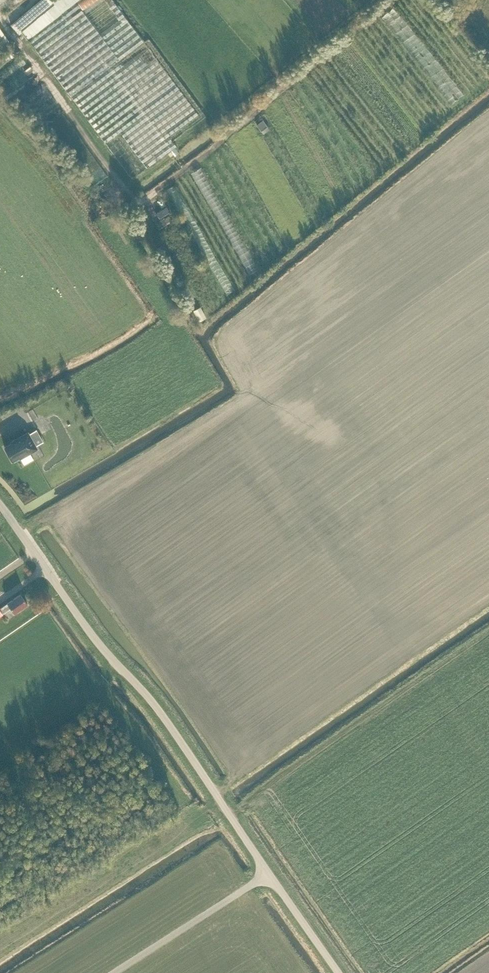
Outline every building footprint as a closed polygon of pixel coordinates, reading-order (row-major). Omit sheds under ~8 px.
[(12,2),(11,0),(6,0),(0,4),(0,10),(12,2)] [(11,24),(19,35),(22,32),(26,39),(28,38),(71,96),(132,179),(170,151),(174,156),(179,153),(174,148),(177,146),(173,141),(169,136),(202,111),(148,38),(143,42),(112,0),(54,0),(52,2),(50,0),(40,0),(11,24)] [(0,56),(0,76),(1,77),(24,57),(13,45),(0,56)] [(263,120),(257,125),(262,131),(268,126),(263,120)] [(248,274),(259,268),(203,165),(192,170),(248,274)] [(168,186),(183,215),(189,212),(192,219),(194,218),(176,182),(168,186)] [(162,214),(171,208),(168,203),(158,209),(162,214)] [(199,321),(205,318),(199,307),(194,310),(199,321)] [(11,443),(4,447),(12,461),(19,457),(20,459),(37,449),(36,446),(43,442),(36,430),(29,434),(28,432),(11,442),(11,443)] [(27,604),(20,594),(0,608),(0,615),(2,613),(10,608),(14,613),(27,604)]
